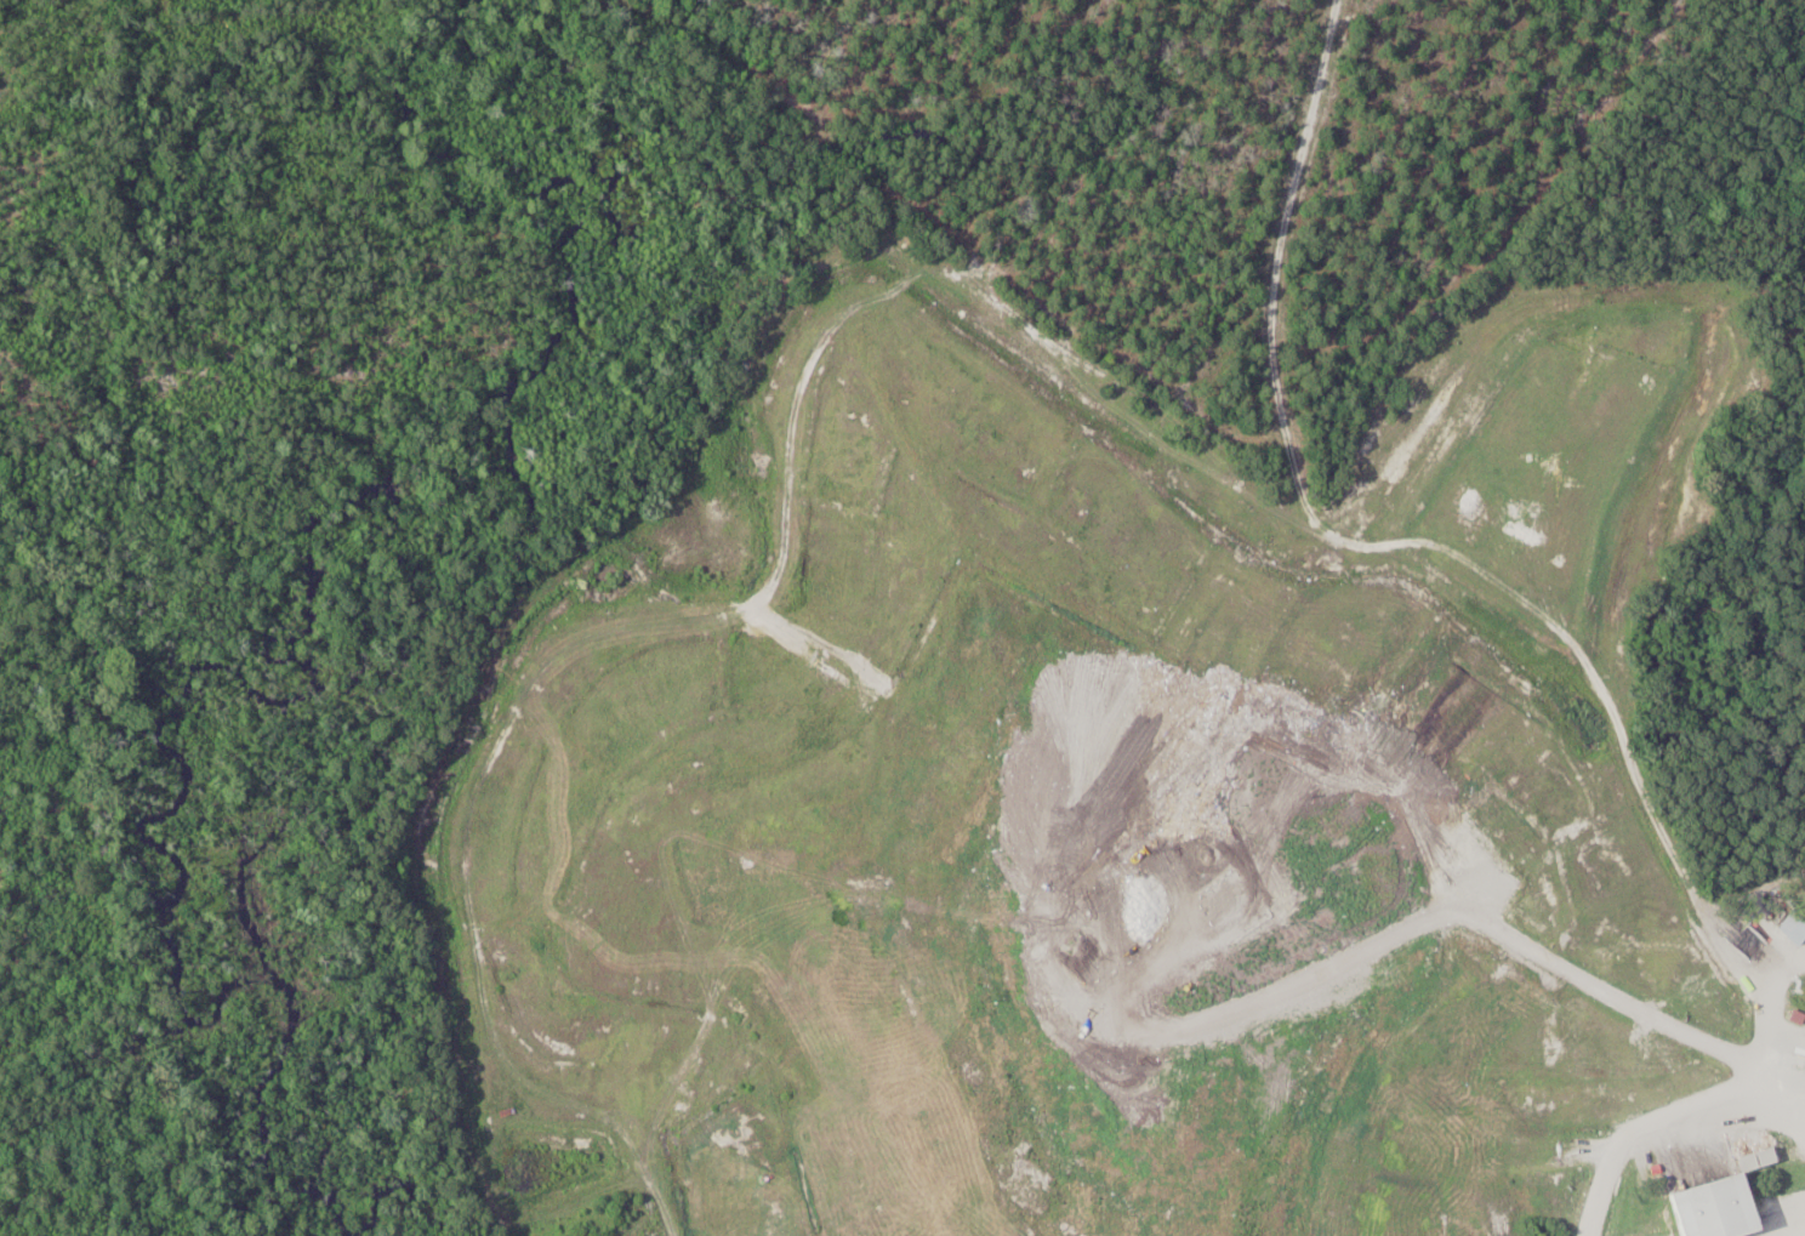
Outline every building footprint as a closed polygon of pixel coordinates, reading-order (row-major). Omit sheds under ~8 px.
[(1664,1235),(1741,1235),(1756,1232),(1741,1172),(1768,1165),(1764,1150),(1728,1159),(1733,1176),(1654,1195),(1664,1235)]
